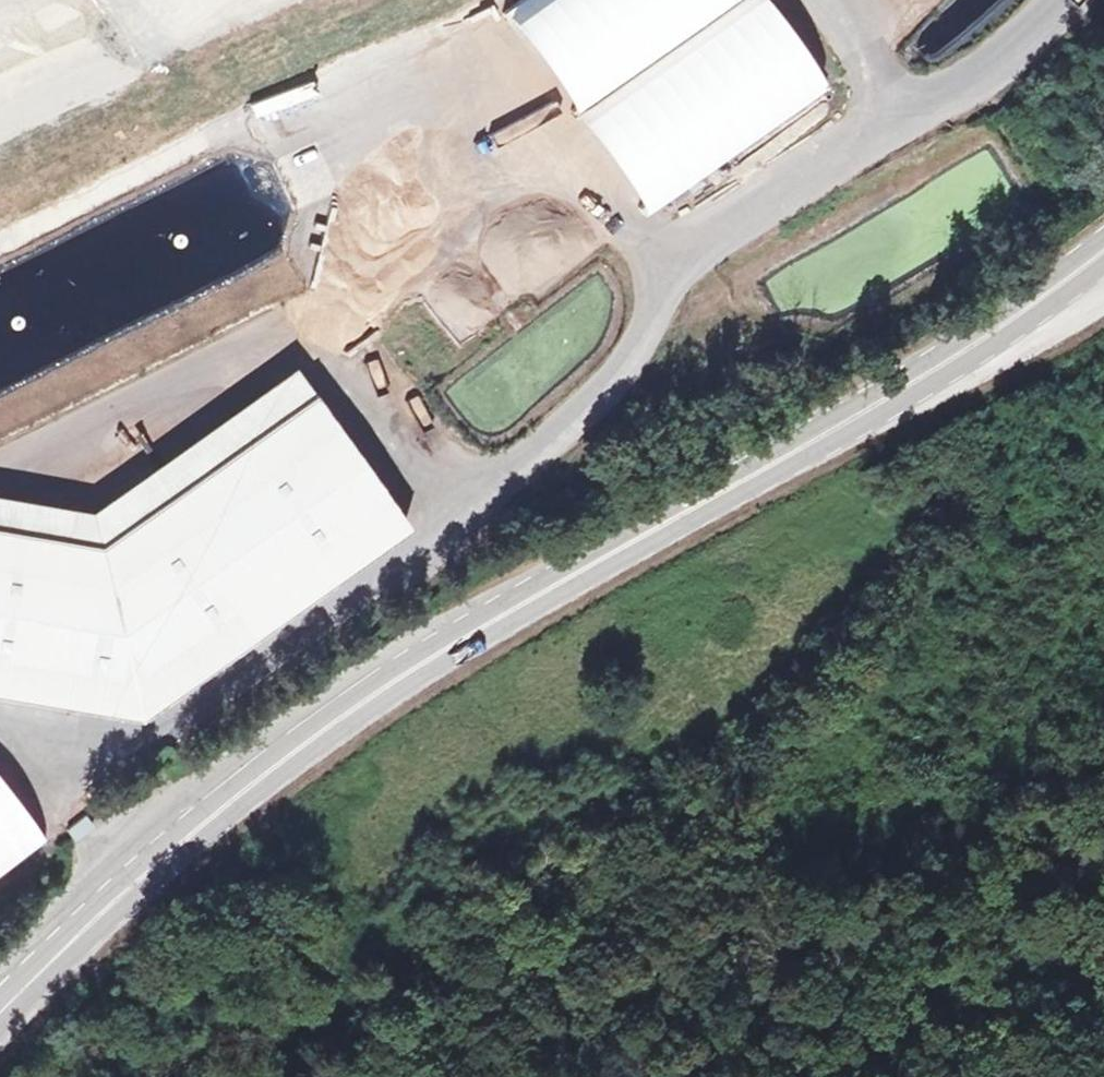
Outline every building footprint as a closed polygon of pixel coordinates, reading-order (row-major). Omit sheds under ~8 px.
[(834,115),(766,0),(718,0),(732,24),(708,38),(717,53),(697,65),(697,66),(653,91),(680,136),(671,141),(682,158),(662,170),(682,204),(834,115)] [(389,252),(415,237),(403,218),(430,203),(402,156),(323,202),(352,252),(379,236),(389,252)] [(9,266),(10,294),(43,292),(42,264),(9,266)] [(309,389),(94,542),(0,526),(0,693),(134,715),(404,523),(309,389)] [(50,844),(0,778),(0,881),(50,844)] [(82,810),(61,826),(72,839),(92,824),(82,810)]
